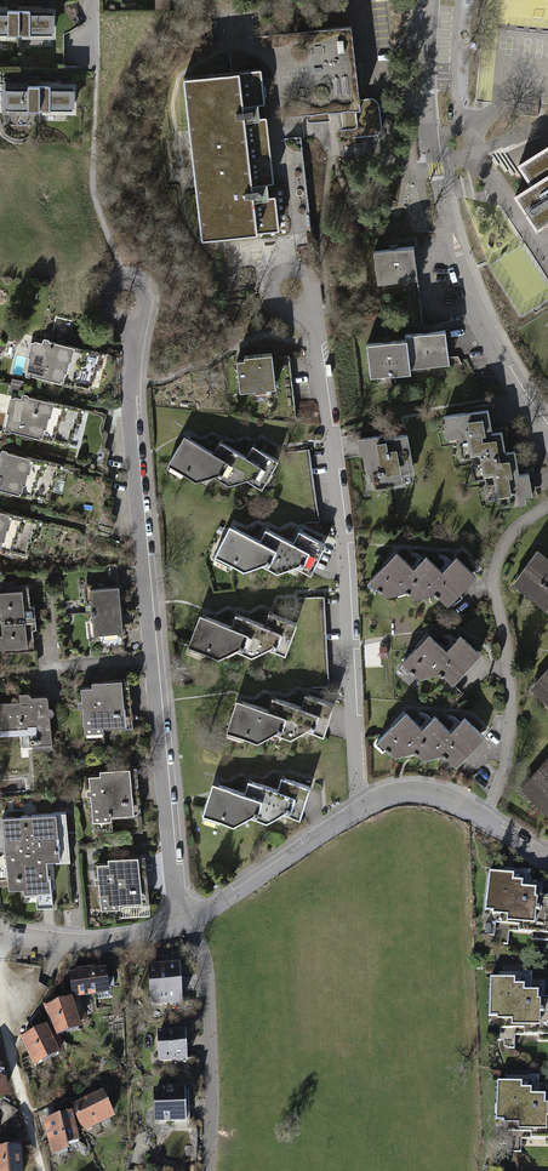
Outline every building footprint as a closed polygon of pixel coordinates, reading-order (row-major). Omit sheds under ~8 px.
[(60,5),(16,7),(17,37),(61,35),(60,5)] [(17,37),(16,7),(0,7),(0,37),(17,37)] [(230,72),(183,78),(201,239),(247,234),(248,241),(311,234),(301,138),(311,137),(311,134),(381,125),(379,107),(378,103),(376,101),(374,99),(371,98),(359,100),(351,26),(227,41),(230,72)] [(79,80),(38,81),(38,107),(80,106),(79,80)] [(7,107),(38,107),(38,81),(6,81),(7,107)] [(517,165),(528,184),(511,195),(533,230),(547,221),(547,146),(517,165)] [(414,246),(374,251),(378,284),(418,279),(414,246)] [(366,344),(370,378),(412,373),(411,368),(451,364),(447,330),(406,335),(406,340),(366,344)] [(27,353),(23,372),(29,373),(29,371),(89,384),(91,374),(97,375),(98,370),(100,370),(104,350),(48,337),(48,335),(42,334),(41,339),(33,337),(33,339),(29,338),(26,353),(27,353)] [(236,362),(239,392),(254,390),(254,392),(265,391),(265,389),(276,388),(272,354),(243,357),(244,361),(236,362)] [(9,410),(5,428),(11,430),(11,427),(71,441),(73,430),(79,432),(80,427),(82,427),(86,406),(30,394),(30,392),(24,390),(23,395),(15,393),(15,395),(11,394),(8,410),(9,410)] [(445,419),(447,436),(458,434),(461,456),(471,455),(474,476),(487,474),(490,496),(499,494),(501,503),(527,499),(527,495),(534,493),(531,471),(521,473),(517,449),(507,451),(504,430),(494,431),(490,407),(446,414),(446,419),(445,419)] [(384,434),(357,439),(360,455),(362,455),(366,472),(371,472),(374,490),(406,484),(404,475),(415,473),(408,434),(385,439),(384,434)] [(183,437),(168,466),(197,482),(212,476),(230,485),(247,480),(263,489),(279,459),(253,445),(247,456),(220,442),(214,453),(183,437)] [(49,501),(51,491),(58,492),(59,487),(60,487),(65,467),(8,454),(8,452),(2,451),(1,455),(0,455),(0,490),(49,501)] [(29,554),(31,543),(37,545),(38,540),(40,540),(44,520),(0,510),(0,547),(29,554)] [(229,527),(215,557),(245,571),(260,564),(278,573),(295,566),(312,574),(326,543),(299,531),(294,542),(265,529),(260,541),(229,527)] [(514,582),(547,606),(547,555),(539,548),(514,582)] [(397,553),(370,581),(388,599),(407,592),(416,601),(434,595),(447,607),(477,577),(457,558),(442,572),(426,557),(414,569),(397,553)] [(30,585),(0,588),(0,607),(3,635),(0,635),(0,650),(4,650),(4,652),(36,649),(34,630),(37,629),(35,606),(32,606),(30,585)] [(120,587),(90,590),(94,636),(125,633),(120,587)] [(199,616),(188,648),(219,659),(233,651),(252,658),(268,650),(286,656),(297,625),(269,615),(265,626),(236,616),(232,628),(199,616)] [(446,651),(430,635),(402,664),(420,679),(438,673),(451,686),(481,655),(460,636),(446,651)] [(532,690),(547,704),(547,671),(532,690)] [(83,709),(85,734),(104,733),(104,730),(133,728),(129,680),(93,684),(93,688),(81,689),(82,702),(78,702),(79,709),(83,709)] [(20,735),(21,750),(33,749),(33,751),(54,748),(51,717),(53,716),(55,714),(55,712),(54,710),(53,708),(50,708),(49,698),(48,697),(46,697),(32,698),(31,696),(30,694),(27,693),(19,694),(20,702),(0,704),(0,737),(20,735)] [(236,701),(226,732),(258,742),(272,733),(291,740),(306,731),(324,736),(334,705),(306,696),(302,707),(273,698),(269,711),(236,701)] [(406,714),(378,742),(396,760),(415,753),(424,762),(442,756),(456,768),(485,738),(465,719),(451,733),(435,718),(422,730),(406,714)] [(520,789),(547,814),(547,758),(520,789)] [(91,798),(93,823),(112,821),(112,819),(141,816),(137,769),(101,772),(101,777),(89,778),(90,791),(86,791),(87,798),(91,798)] [(212,780),(202,811),(234,821),(248,812),(267,818),(282,810),(300,815),(310,784),(282,775),(278,786),(249,777),(245,790),(212,780)] [(2,818),(9,892),(25,890),(25,895),(37,894),(38,909),(54,908),(52,877),(49,877),(48,862),(56,862),(56,864),(71,862),(67,812),(2,818)] [(100,885),(102,910),(121,909),(121,906),(150,904),(146,857),(109,860),(110,864),(98,865),(99,878),(95,878),(95,885),(100,885)] [(485,934),(495,935),(495,942),(509,942),(510,929),(533,930),(533,937),(547,938),(547,893),(542,892),(543,876),(530,875),(530,867),(497,864),(496,871),(489,870),(485,934)] [(149,962),(150,1003),(183,1002),(181,960),(149,962)] [(74,970),(68,971),(71,996),(72,997),(80,997),(96,994),(97,999),(113,998),(112,986),(108,987),(106,966),(94,968),(94,965),(74,968),(74,970)] [(490,1040),(500,1040),(500,1047),(514,1047),(514,1033),(538,1034),(538,1041),(547,1041),(547,995),(545,995),(545,979),(532,979),(532,970),(498,970),(498,976),(491,976),(490,1040)] [(62,997),(43,1004),(54,1036),(81,1026),(80,1022),(87,1020),(80,997),(72,997),(71,996),(63,998),(62,997)] [(36,1026),(18,1035),(33,1066),(60,1052),(64,1051),(60,1035),(53,1037),(46,1023),(37,1027),(36,1026)] [(157,1030),(158,1061),(187,1060),(185,1028),(157,1030)] [(0,1064),(0,1098),(12,1095),(4,1063),(0,1064)] [(496,1144),(507,1144),(507,1151),(521,1151),(521,1138),(545,1138),(545,1145),(547,1145),(547,1083),(539,1083),(539,1075),(506,1074),(505,1080),(498,1080),(496,1144)] [(153,1088),(155,1121),(186,1120),(185,1086),(153,1088)] [(115,1116),(102,1089),(69,1104),(82,1132),(115,1116)] [(71,1111),(41,1119),(51,1154),(68,1150),(67,1145),(80,1141),(71,1111)] [(0,1146),(0,1170),(25,1170),(23,1144),(0,1146)]
